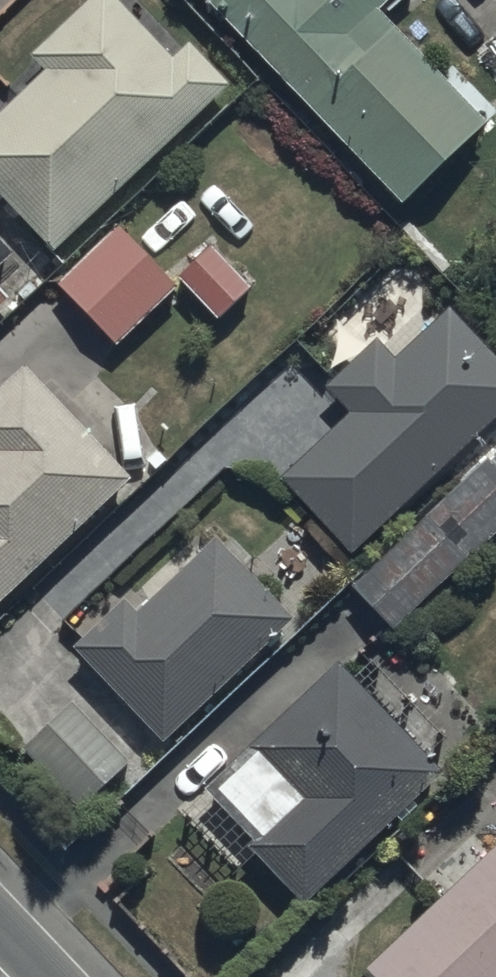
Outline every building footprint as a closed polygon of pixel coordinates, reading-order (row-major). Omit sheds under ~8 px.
[(0,104),(0,188),(52,247),(236,85),(193,36),(173,54),(125,0),(80,0),(30,48),(43,62),(0,104)] [(407,203),(492,123),(382,7),(389,0),(215,0),(407,203)] [(181,277),(120,215),(54,280),(115,341),(181,277)] [(13,248),(0,235),(0,260),(13,248)] [(250,283),(214,245),(185,273),(221,311),(250,283)] [(11,288),(0,276),(0,298),(11,288)] [(279,473),(354,550),(495,411),(495,356),(448,306),(395,357),(374,336),(327,381),(350,405),(279,473)] [(0,383),(0,599),(134,471),(26,359),(0,383)] [(350,578),(393,625),(495,531),(495,446),(350,578)] [(120,590),(72,635),(164,735),(294,614),(219,534),(138,610),(120,590)] [(262,829),(252,839),(302,893),(441,764),(343,657),(255,738),(261,744),(219,782),(262,829)] [(381,976),(495,976),(495,841),(366,961),(381,976)]
